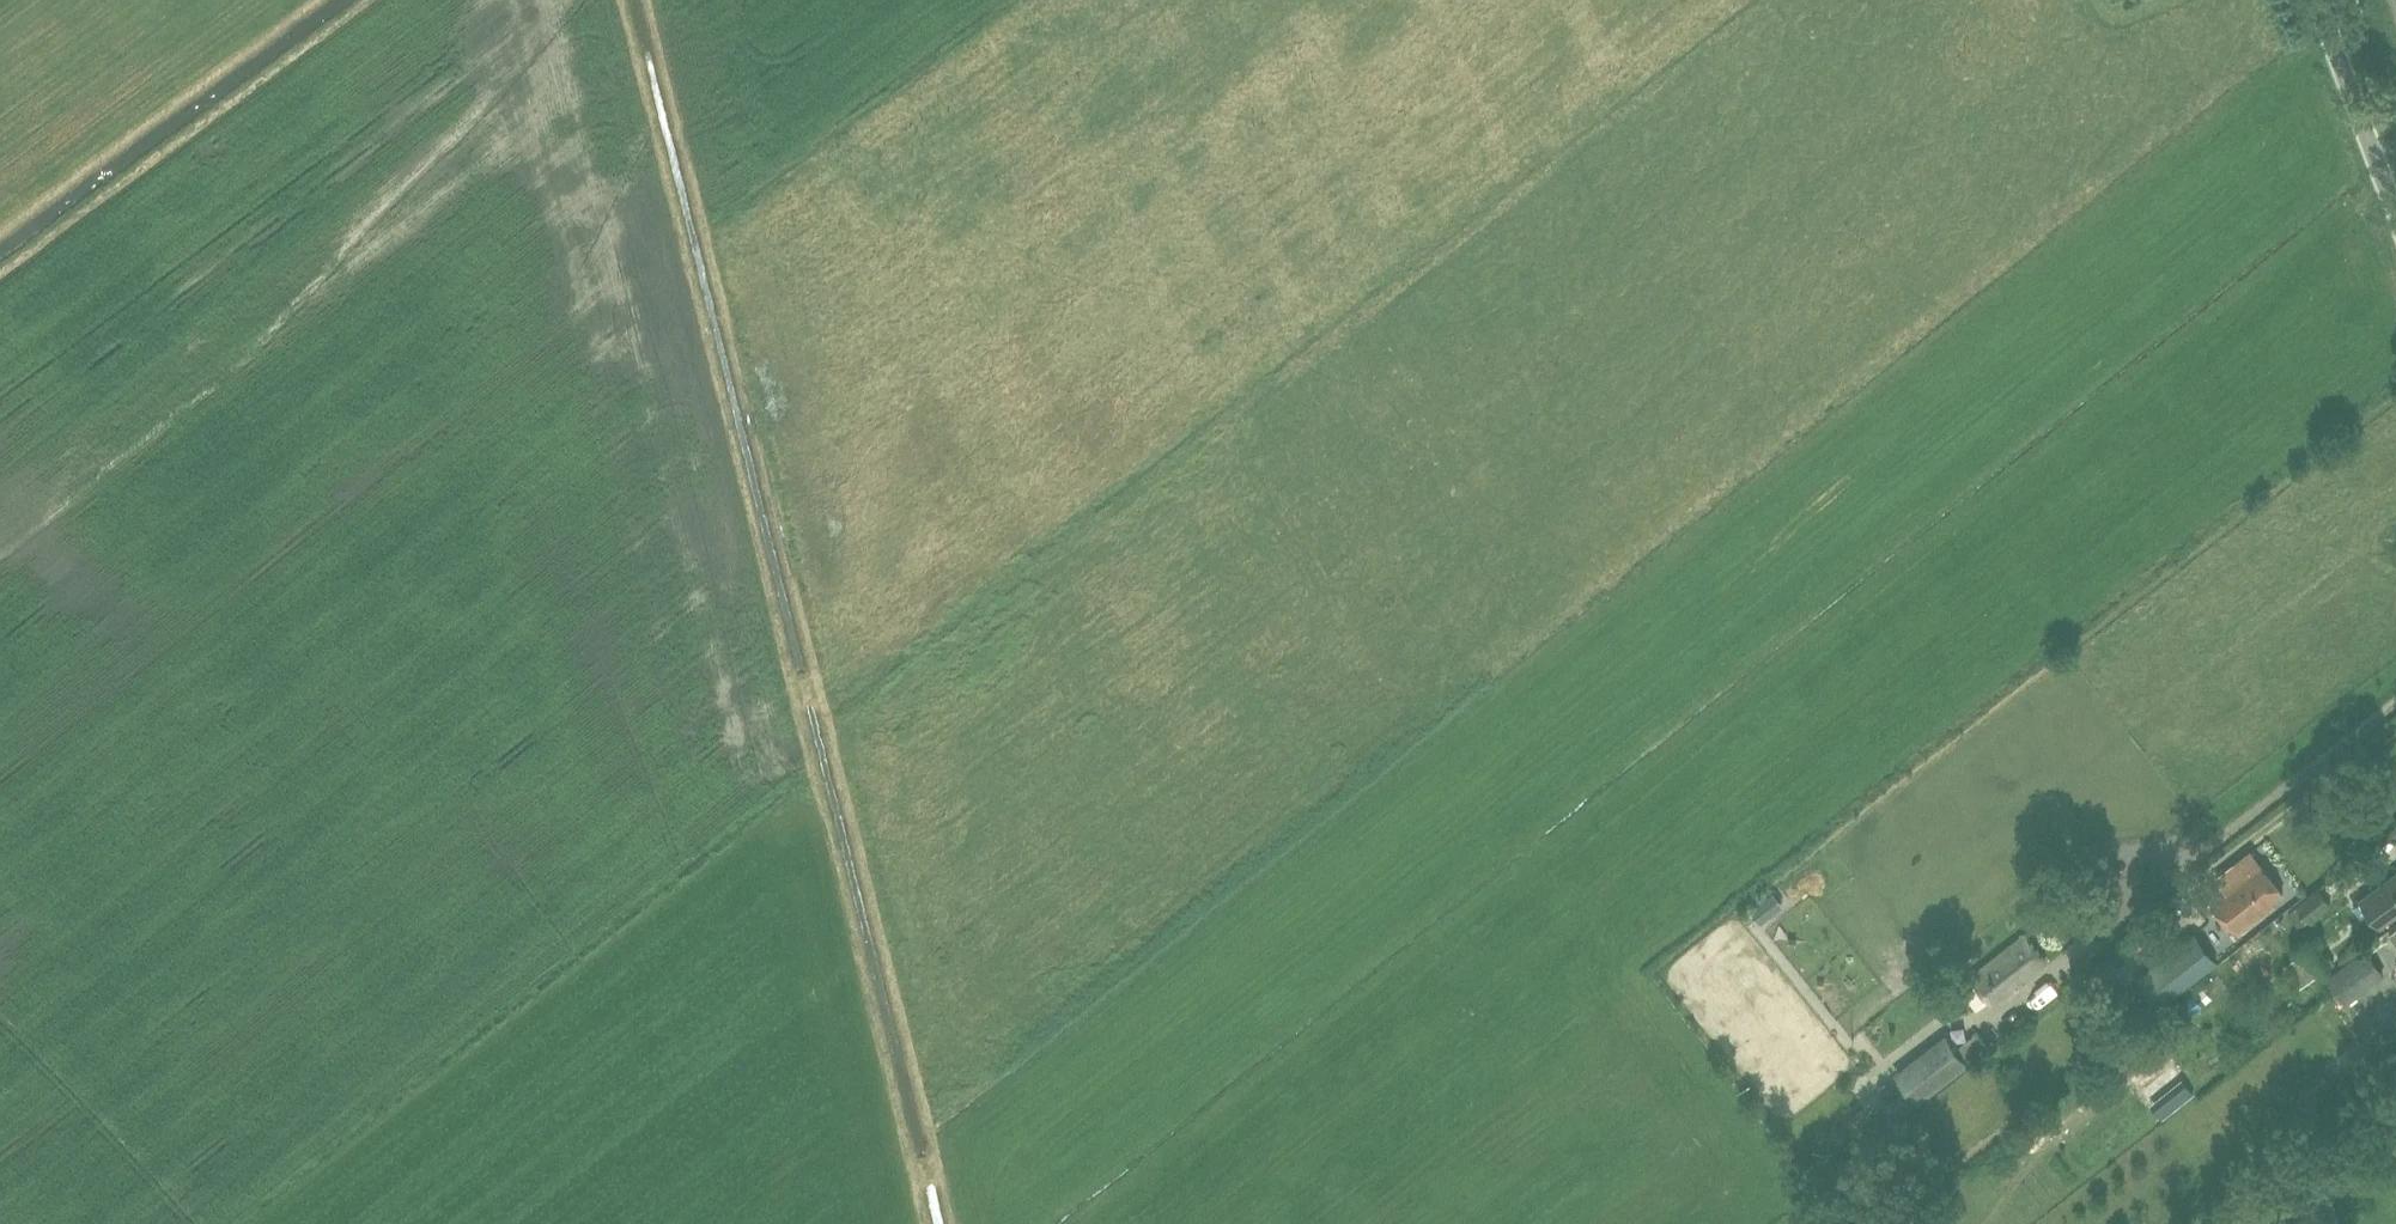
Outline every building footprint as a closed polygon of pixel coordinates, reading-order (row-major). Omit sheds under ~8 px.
[(2265,865),(2248,878),(2242,871),(2209,898),(2237,933),(2274,903),(2272,900),(2284,890),(2265,865)] [(2360,900),(2381,926),(2395,914),(2395,872),(2360,900)] [(2308,922),(2319,914),(2329,906),(2317,889),(2295,905),(2308,922)] [(1760,921),(1782,904),(1773,892),(1751,910),(1760,921)] [(2139,977),(2160,1004),(2215,960),(2195,933),(2139,977)] [(1992,1004),(2045,961),(2024,934),(1970,977),(1992,1004)] [(2297,958),(2313,978),(2334,962),(2316,938),(2303,948),(2294,936),(2287,942),(2299,957),(2297,958)] [(2344,1006),(2384,977),(2364,951),(2325,979),(2344,1006)] [(1899,1123),(1921,1105),(1968,1065),(1947,1039),(1899,1080),(1907,1089),(1886,1105),(1899,1123)]
